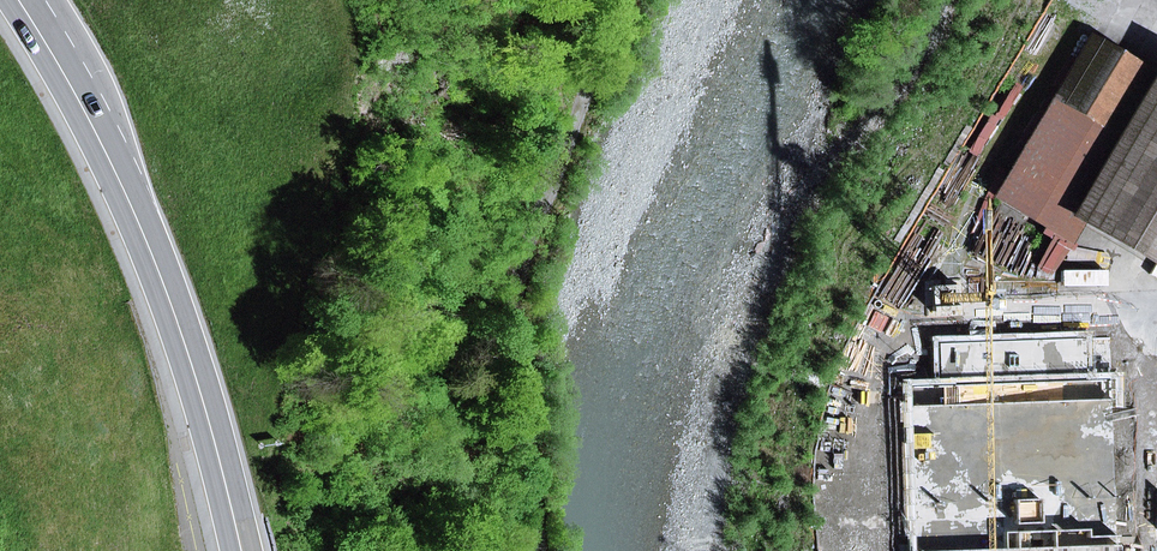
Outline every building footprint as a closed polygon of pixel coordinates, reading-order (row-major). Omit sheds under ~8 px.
[(1092,37),(1055,99),(1106,129),(1143,66),(1092,37)] [(1128,142),(1084,216),(1156,258),(1156,92),(1128,142)] [(1128,142),(1106,129),(1055,99),(997,198),(1070,240),(1084,216),(1128,142)] [(882,306),(856,354),(872,363),(898,315),(882,306)] [(963,338),(964,371),(1086,366),(1084,333),(963,338)] [(865,391),(875,366),(852,357),(842,382),(865,391)] [(1156,512),(1151,364),(1086,366),(1087,407),(890,415),(871,416),(871,435),(890,436),(891,512),(892,523),(890,523),(890,530),(892,530),(893,550),(1156,550),(1156,534),(1156,512)] [(1087,407),(1086,366),(964,371),(888,374),(890,415),(1087,407)] [(838,514),(891,512),(890,436),(871,435),(834,435),(838,514)]
